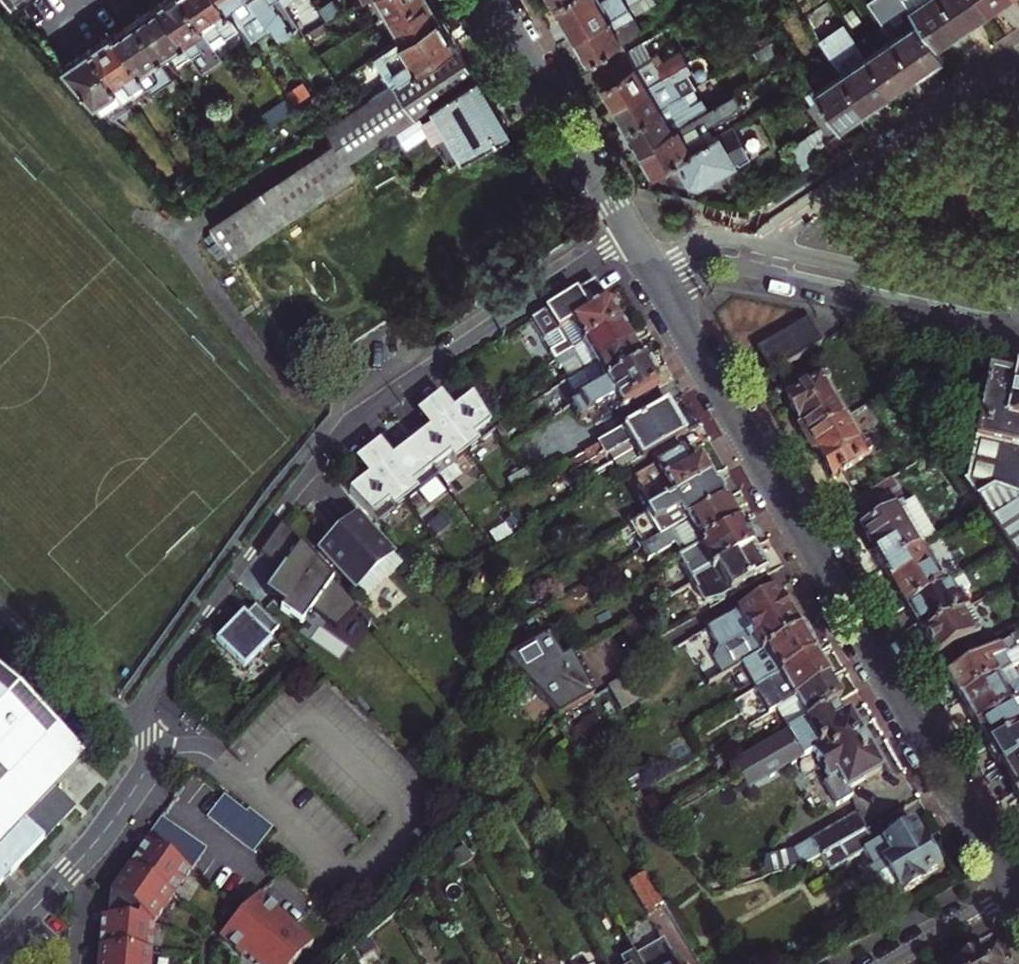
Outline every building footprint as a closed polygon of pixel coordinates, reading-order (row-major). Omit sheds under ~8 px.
[(11,11),(24,2),(27,0),(1,0),(11,11)] [(158,6),(190,55),(202,47),(201,46),(193,34),(202,28),(184,0),(167,0),(158,6)] [(219,0),(184,0),(202,28),(210,40),(216,37),(235,25),(219,0)] [(251,0),(219,0),(235,25),(238,29),(249,45),(260,39),(254,28),(249,28),(245,22),(259,13),(258,11),(251,0)] [(258,11),(274,0),(251,0),(258,11)] [(389,17),(417,0),(370,0),(374,7),(381,2),(389,17)] [(389,17),(403,41),(440,16),(432,3),(431,0),(417,0),(389,17)] [(553,2),(563,18),(574,37),(638,0),(557,0),(553,2)] [(654,0),(638,0),(574,37),(583,53),(594,71),(617,58),(612,48),(640,32),(631,17),(656,3),(654,0)] [(914,73),(928,65),(941,55),(933,44),(904,0),(865,0),(891,38),(914,73)] [(943,0),(904,0),(933,44),(946,35),(960,25),(943,0)] [(980,0),(943,0),(960,25),(972,17),(986,8),(980,0)] [(986,8),(997,0),(980,0),(986,8)] [(190,55),(158,6),(146,14),(136,21),(161,58),(171,52),(178,63),(180,61),(190,55)] [(249,28),(254,28),(265,21),(259,13),(245,22),(249,28)] [(375,60),(392,87),(457,45),(465,40),(458,28),(450,33),(445,25),(440,16),(403,41),(375,60)] [(161,58),(136,21),(127,27),(115,35),(148,84),(152,90),(153,92),(175,78),(161,58)] [(216,37),(219,42),(238,29),(235,25),(216,37)] [(193,34),(201,46),(207,42),(210,40),(202,28),(193,34)] [(148,84),(115,35),(105,41),(91,51),(118,90),(125,99),(148,84)] [(786,48),(779,38),(754,53),(760,63),(786,48)] [(866,54),(890,90),(902,82),(914,73),(891,38),(866,54)] [(603,87),(614,106),(686,64),(680,53),(659,62),(655,56),(649,58),(641,44),(617,58),(594,71),(603,87)] [(212,232),(231,260),(255,245),(359,173),(353,164),(351,162),(383,140),(476,77),(465,59),(457,45),(392,87),(328,130),(338,146),(212,232)] [(194,61),(195,63),(207,55),(202,47),(190,55),(194,61)] [(118,90),(91,51),(78,60),(63,69),(94,104),(118,90)] [(866,54),(839,72),(864,107),(877,99),(890,90),(866,54)] [(190,55),(180,61),(184,67),(194,61),(190,55)] [(626,128),(661,107),(682,95),(676,83),(684,78),(691,73),(686,64),(614,106),(619,115),(626,128)] [(836,123),(837,125),(849,117),(864,107),(839,72),(813,90),(836,123)] [(692,89),(684,78),(676,83),(682,95),(692,89)] [(421,118),(453,169),(508,132),(492,104),(478,80),(421,118)] [(810,85),(796,93),(821,132),(836,123),(813,90),(810,85)] [(682,95),(661,107),(666,116),(687,105),(682,95)] [(658,143),(641,153),(646,162),(653,174),(677,160),(709,141),(699,124),(705,121),(708,125),(740,107),(733,96),(696,119),(674,132),(673,128),(656,138),(658,143)] [(666,116),(661,107),(626,128),(633,138),(641,153),(658,143),(656,138),(673,128),(674,132),(696,119),(687,105),(666,116)] [(732,127),(716,137),(709,141),(677,160),(691,183),(695,184),(702,185),(733,166),(749,155),(732,127)] [(805,137),(788,147),(801,167),(818,156),(805,137)] [(505,138),(494,144),(504,160),(513,155),(508,146),(509,146),(505,138)] [(554,367),(555,366),(619,328),(606,304),(594,283),(529,322),(546,354),(554,367)] [(769,377),(817,348),(803,325),(778,340),(755,353),(769,377)] [(573,383),(592,372),(594,374),(614,363),(611,358),(630,347),(625,339),(619,328),(555,366),(560,374),(566,370),(573,383)] [(565,388),(577,407),(643,369),(637,358),(631,349),(630,347),(611,358),(614,363),(594,374),(592,372),(573,383),(567,387),(565,388)] [(657,393),(643,369),(577,407),(571,411),(579,424),(586,420),(598,412),(613,404),(619,416),(657,393)] [(573,383),(566,370),(560,374),(567,387),(573,383)] [(1015,377),(1014,384),(980,378),(977,392),(982,393),(962,493),(972,508),(989,495),(1018,501),(1018,378),(1015,377)] [(799,429),(797,431),(804,443),(848,418),(825,378),(783,402),(793,419),(799,429)] [(443,397),(431,406),(470,456),(496,435),(474,398),(464,407),(455,413),(443,397)] [(424,437),(413,446),(439,480),(470,456),(431,406),(419,416),(431,432),(424,437)] [(633,470),(636,468),(675,446),(685,439),(666,408),(569,465),(574,475),(591,466),(594,470),(635,447),(641,458),(630,465),(633,470)] [(870,457),(848,418),(804,443),(811,456),(814,455),(819,464),(828,481),(870,457)] [(382,445),(370,455),(409,504),(439,480),(413,446),(401,455),(394,461),(382,445)] [(634,485),(651,516),(711,482),(703,469),(700,463),(689,469),(675,446),(636,468),(642,480),(634,485)] [(351,495),(380,526),(409,504),(370,455),(358,464),(370,480),(363,486),(351,495)] [(629,529),(643,553),(724,506),(716,492),(714,488),(711,482),(651,516),(629,529)] [(871,560),(879,573),(923,547),(935,541),(911,501),(901,507),(887,482),(853,501),(869,527),(860,532),(866,542),(875,558),(871,560)] [(1018,573),(1018,501),(989,495),(972,508),(1018,573)] [(675,551),(682,563),(739,530),(730,517),(724,506),(643,553),(640,554),(648,567),(675,551)] [(324,558),(359,593),(393,558),(359,522),(342,539),(324,558)] [(363,611),(287,529),(277,542),(265,560),(287,576),(271,598),(289,611),(286,616),(305,628),(315,612),(341,630),(363,611)] [(675,568),(688,591),(752,553),(745,542),(742,536),(739,530),(682,563),(675,568)] [(923,547),(879,573),(887,588),(890,586),(893,592),(904,611),(946,586),(923,547)] [(752,553),(688,591),(697,607),(719,606),(767,579),(752,553)] [(393,558),(359,593),(364,599),(400,564),(393,558)] [(911,623),(920,637),(957,615),(966,609),(958,594),(952,596),(946,586),(904,611),(911,623)] [(710,689),(742,670),(801,636),(803,634),(793,616),(788,607),(785,609),(777,594),(708,634),(718,654),(743,639),(747,646),(722,661),(704,671),(701,673),(710,689)] [(235,636),(222,651),(250,676),(276,648),(274,647),(283,636),(259,614),(249,624),(247,623),(235,636)] [(967,633),(957,615),(920,637),(926,648),(933,660),(974,636),(971,631),(967,633)] [(757,695),(815,661),(808,650),(801,636),(742,670),(757,695)] [(718,654),(722,661),(747,646),(743,639),(718,654)] [(507,665),(558,720),(594,700),(572,659),(561,665),(549,641),(549,640),(507,665)] [(994,682),(1010,672),(1002,660),(1005,659),(1007,662),(1015,656),(1012,651),(1017,647),(1013,642),(946,680),(951,689),(959,702),(994,682)] [(778,713),(796,703),(828,683),(820,669),(815,661),(757,695),(770,717),(778,713)] [(2,887),(66,819),(76,810),(56,791),(86,758),(75,748),(0,676),(0,889),(2,887)] [(624,682),(594,700),(608,724),(638,706),(624,682)] [(959,702),(967,717),(973,728),(1018,702),(1018,682),(1006,690),(1007,694),(1003,697),(994,682),(959,702)] [(796,703),(808,725),(836,709),(841,705),(836,697),(828,683),(796,703)] [(973,728),(980,739),(986,750),(1017,732),(1018,731),(1018,702),(973,728)] [(808,725),(796,703),(778,713),(787,730),(793,727),(796,732),(802,728),(808,725)] [(808,725),(802,728),(816,751),(809,755),(840,809),(871,791),(867,784),(883,775),(865,745),(850,718),(843,722),(836,709),(808,725)] [(787,730),(790,735),(796,732),(793,727),(787,730)] [(999,771),(1018,760),(1018,734),(1017,732),(986,750),(991,758),(999,771)] [(729,760),(743,792),(797,768),(783,736),(729,760)] [(1014,798),(1018,795),(1018,760),(999,771),(1006,783),(1014,798)] [(226,801),(210,824),(258,856),(275,831),(250,813),(249,817),(226,801)] [(859,818),(835,831),(813,843),(802,850),(812,868),(821,863),(823,861),(866,836),(870,834),(859,818)] [(147,844),(148,845),(149,845),(192,875),(207,853),(162,822),(147,844)] [(866,836),(823,861),(821,863),(829,878),(851,866),(864,859),(871,870),(873,873),(868,876),(887,909),(922,888),(920,883),(938,873),(926,852),(914,831),(885,847),(883,844),(874,849),(866,836)] [(149,845),(148,845),(139,858),(118,889),(112,898),(110,922),(103,922),(103,939),(102,963),(155,963),(156,928),(192,875),(149,845)] [(879,913),(887,909),(868,876),(873,873),(871,870),(858,877),(879,913)] [(665,910),(647,879),(633,886),(651,917),(665,910)] [(262,896),(258,901),(222,941),(244,961),(247,957),(254,963),(299,963),(316,946),(262,896)] [(634,959),(637,963),(673,963),(672,963),(677,960),(668,940),(634,959)]
